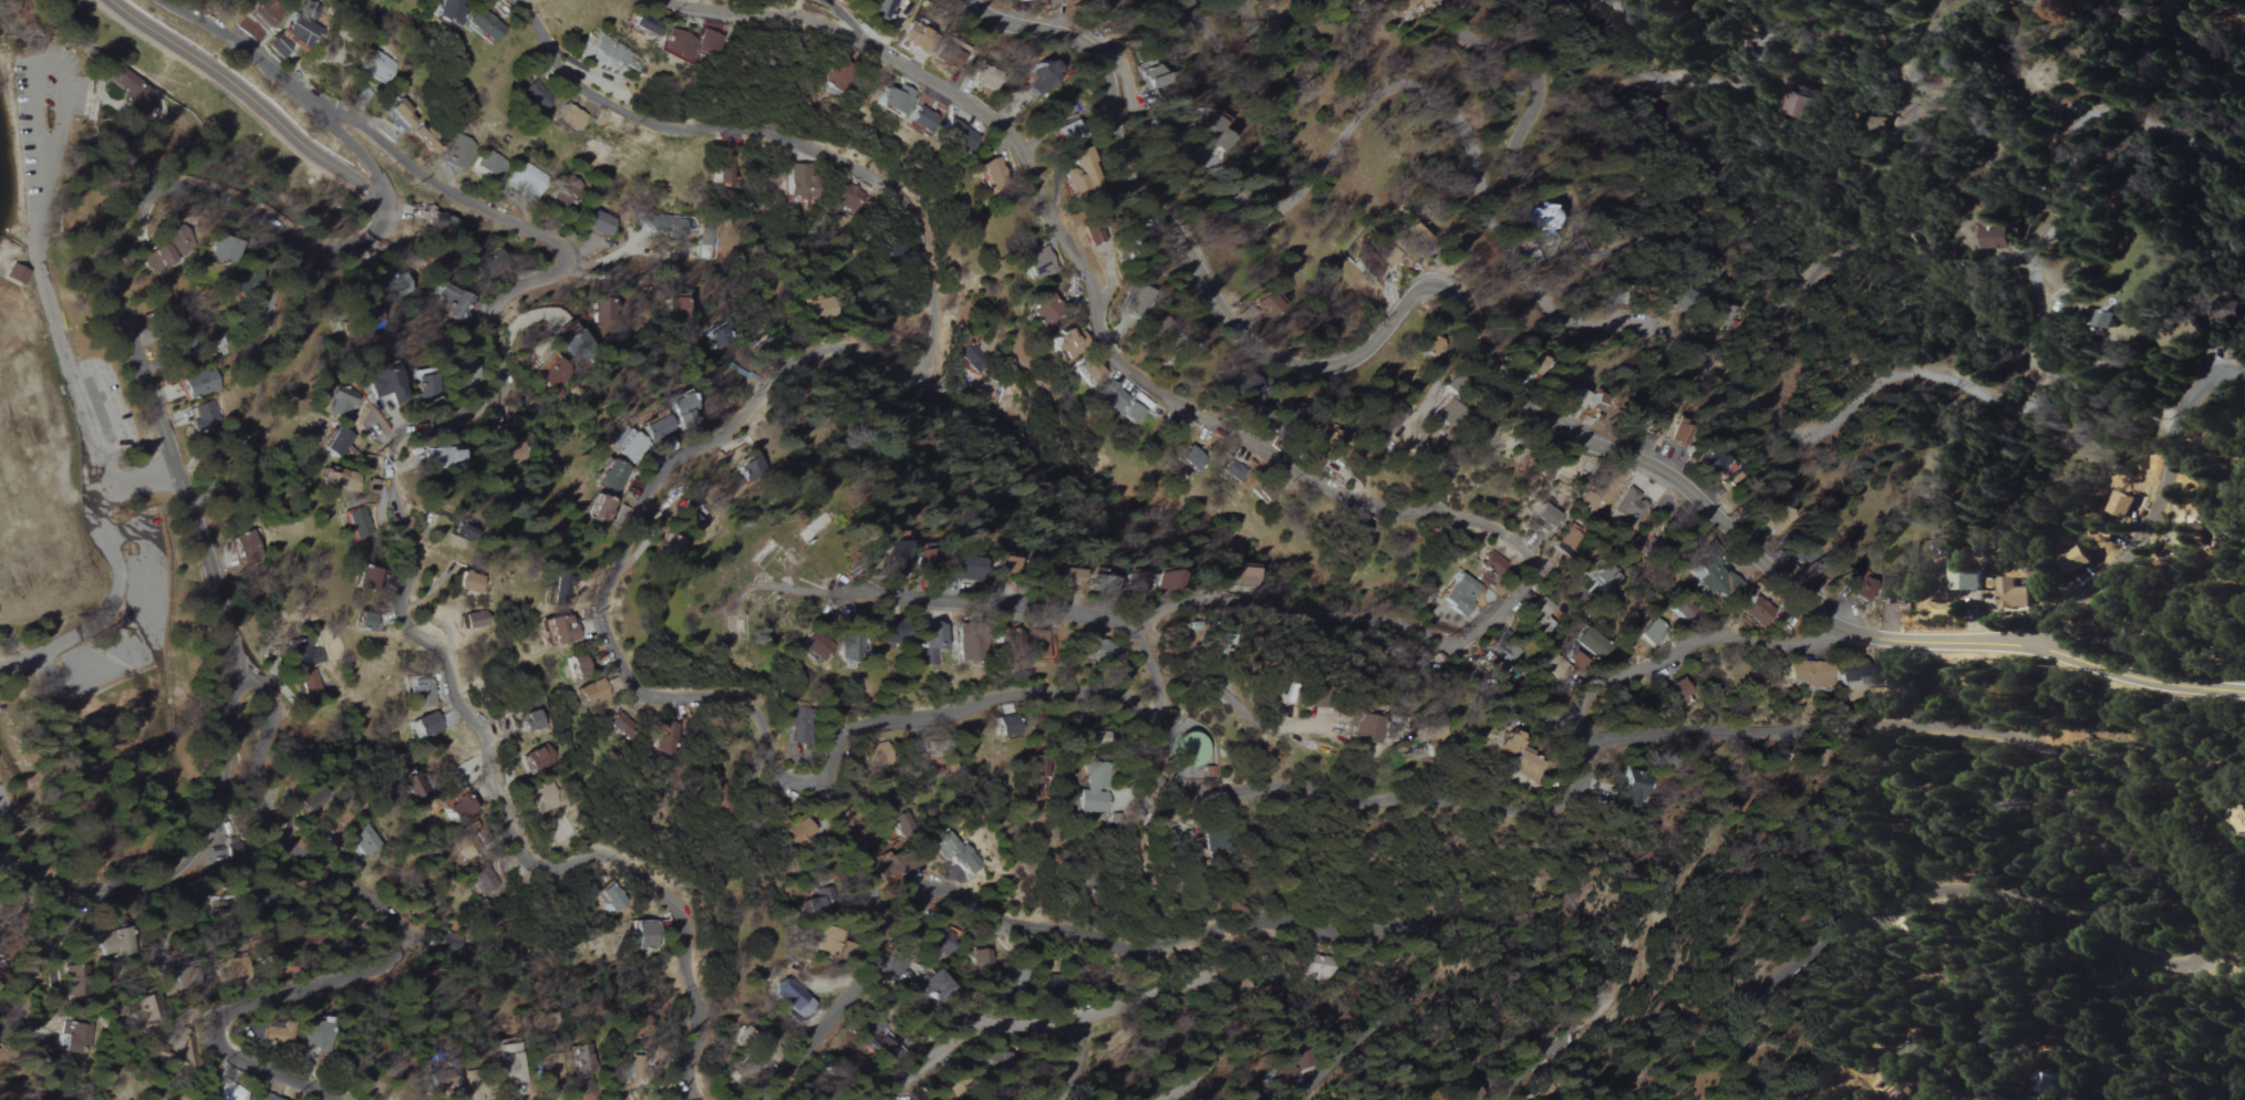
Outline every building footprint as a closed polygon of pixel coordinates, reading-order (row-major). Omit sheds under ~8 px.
[(465,8),(459,5),(461,0),(439,0),(433,15),(456,26),(465,8)] [(896,0),(873,0),(866,8),(880,20),(896,0)] [(2044,0),(2018,0),(2037,15),(2047,2),(2044,0)] [(467,21),(493,44),(506,30),(480,6),(467,21)] [(323,30),(291,13),(271,51),(285,59),(292,45),(306,52),(312,40),(317,42),(323,30)] [(633,14),(628,26),(651,37),(657,25),(633,14)] [(267,34),(246,18),(238,28),(259,44),(267,34)] [(917,51),(927,33),(907,22),(897,41),(917,51)] [(711,56),(719,37),(701,29),(697,39),(670,27),(659,51),(687,63),(693,49),(711,56)] [(619,69),(630,54),(602,35),(591,50),(619,69)] [(964,70),(968,46),(946,41),(941,65),(964,70)] [(361,71),(387,85),(398,63),(371,49),(361,71)] [(1061,70),(1045,56),(1017,86),(1033,101),(1061,70)] [(1162,83),(1150,58),(1131,67),(1143,92),(1162,83)] [(850,67),(839,60),(835,66),(829,63),(816,83),(834,93),(850,67)] [(157,100),(150,98),(154,81),(129,76),(121,117),(153,123),(157,100)] [(534,116),(552,102),(535,79),(517,93),(534,116)] [(903,119),(915,92),(900,85),(896,92),(884,87),(875,107),(903,119)] [(1802,123),(1809,101),(1792,95),(1789,104),(1782,101),(1777,115),(1802,123)] [(426,120),(400,96),(385,112),(429,154),(442,140),(424,123),(426,120)] [(551,122),(571,133),(582,114),(562,103),(551,122)] [(929,134),(936,115),(915,107),(908,125),(929,134)] [(1184,132),(1217,154),(1227,138),(1215,129),(1220,122),(1200,109),(1184,132)] [(1888,120),(1870,117),(1868,130),(1886,133),(1888,120)] [(978,136),(948,119),(937,139),(967,156),(978,136)] [(1051,130),(1061,148),(1075,140),(1066,122),(1051,130)] [(476,143),(455,134),(443,161),(464,170),(476,143)] [(474,168),(500,180),(508,161),(483,149),(474,168)] [(1100,189),(1083,149),(1065,156),(1070,166),(1059,171),(1071,201),(1100,189)] [(988,191),(1008,181),(997,156),(976,166),(988,191)] [(506,180),(533,197),(545,178),(519,161),(506,180)] [(809,177),(809,165),(788,164),(788,199),(818,199),(818,177),(809,177)] [(866,195),(844,182),(831,205),(852,218),(866,195)] [(1535,221),(1539,221),(1539,230),(1551,230),(1551,204),(1535,204),(1535,221)] [(585,229),(608,237),(615,218),(592,209),(585,229)] [(429,215),(429,230),(452,228),(451,214),(429,215)] [(687,235),(687,216),(645,215),(644,233),(687,235)] [(1082,227),(1087,246),(1108,240),(1103,222),(1082,227)] [(201,244),(189,225),(138,257),(150,276),(201,244)] [(2012,229),(1989,228),(1989,249),(2012,250),(2012,229)] [(229,266),(236,243),(211,235),(204,258),(229,266)] [(717,236),(702,235),(701,260),(716,260),(717,236)] [(1029,282),(1056,272),(1046,245),(1019,254),(1029,282)] [(29,272),(11,264),(5,278),(23,286),(29,272)] [(385,283),(394,302),(413,293),(404,274),(385,283)] [(471,298),(438,283),(432,295),(449,303),(443,316),(459,323),(471,298)] [(1267,322),(1282,305),(1265,289),(1249,306),(1267,322)] [(1062,301),(1039,292),(1028,319),(1050,328),(1062,301)] [(806,301),(810,323),(839,318),(835,295),(806,301)] [(668,321),(688,321),(687,298),(667,298),(668,321)] [(594,301),(594,322),(614,322),(613,301),(594,301)] [(2121,314),(2107,311),(2103,326),(2117,330),(2121,314)] [(735,340),(724,322),(705,333),(716,351),(735,340)] [(558,341),(578,364),(596,348),(576,326),(558,341)] [(2194,339),(2174,328),(2165,343),(2186,355),(2194,339)] [(1049,340),(1061,362),(1088,348),(1080,332),(1071,337),(1068,330),(1049,340)] [(1430,363),(1445,349),(1431,333),(1418,345),(1425,353),(1422,355),(1430,363)] [(775,349),(767,335),(747,346),(756,360),(775,349)] [(2110,360),(2111,344),(2091,342),(2090,359),(2110,360)] [(976,376),(987,358),(963,343),(952,360),(976,376)] [(532,373),(549,392),(571,372),(553,353),(532,373)] [(1076,370),(1089,388),(1106,376),(1093,357),(1076,370)] [(409,400),(399,367),(366,378),(373,400),(389,395),(393,405),(409,400)] [(419,401),(439,398),(436,369),(416,371),(419,401)] [(220,392),(217,370),(181,375),(185,398),(220,392)] [(357,394),(337,386),(327,412),(347,420),(357,394)] [(1586,392),(1570,387),(1560,416),(1577,421),(1586,392)] [(1099,405),(1135,425),(1145,409),(1109,388),(1099,405)] [(663,400),(678,431),(693,423),(688,412),(694,409),(685,390),(663,400)] [(1436,417),(1454,430),(1468,411),(1451,398),(1436,417)] [(221,426),(214,401),(193,408),(196,419),(191,421),(195,433),(221,426)] [(647,442),(671,430),(663,414),(639,427),(647,442)] [(1686,422),(1649,418),(1647,437),(1668,440),(1668,444),(1684,446),(1686,422)] [(322,450),(336,460),(352,437),(337,427),(322,450)] [(613,451),(634,464),(648,442),(627,429),(613,451)] [(1192,475),(1205,462),(1189,446),(1176,458),(1192,475)] [(1733,471),(1736,467),(1708,447),(1698,461),(1725,481),(1726,479),(1734,484),(1740,477),(1733,471)] [(430,469),(460,467),(459,449),(429,450),(430,469)] [(749,485),(766,469),(752,455),(736,470),(749,485)] [(596,485),(618,494),(629,467),(607,458),(596,485)] [(1237,484),(1244,469),(1227,461),(1220,477),(1237,484)] [(359,475),(328,465),(321,488),(334,492),(336,487),(354,492),(359,475)] [(1263,506),(1277,492),(1267,481),(1252,494),(1263,506)] [(1604,506),(1610,496),(1590,484),(1578,504),(1591,512),(1597,502),(1604,506)] [(1644,503),(1637,500),(1640,493),(1625,486),(1610,520),(1617,523),(1619,517),(1635,524),(1644,503)] [(2129,519),(2138,497),(2122,490),(2113,512),(2129,519)] [(606,524),(613,502),(597,496),(589,518),(606,524)] [(1561,513),(1541,504),(1534,520),(1554,529),(1561,513)] [(346,512),(352,539),(372,535),(366,507),(346,512)] [(1761,528),(1773,538),(1787,522),(1776,512),(1761,528)] [(450,536),(470,543),(474,531),(454,525),(450,536)] [(1581,536),(1568,528),(1554,549),(1567,557),(1581,536)] [(240,565),(262,560),(255,533),(234,538),(240,565)] [(662,535),(656,560),(679,566),(685,541),(662,535)] [(2093,566),(2088,548),(2066,555),(2071,573),(2093,566)] [(915,573),(933,572),(932,551),(915,551),(915,573)] [(997,551),(990,575),(1012,581),(1019,557),(997,551)] [(1509,561),(1489,553),(1482,569),(1502,578),(1509,561)] [(1743,584),(1706,555),(1689,577),(1711,594),(1714,592),(1729,603),(1743,584)] [(981,559),(954,558),(953,582),(980,584),(981,559)] [(1607,594),(1622,580),(1605,562),(1590,576),(1607,594)] [(1984,592),(1984,564),(1954,564),(1954,592),(1984,592)] [(1229,565),(1228,586),(1255,587),(1256,565),(1229,565)] [(378,569),(358,567),(356,590),(375,593),(378,569)] [(550,601),(566,602),(567,588),(572,588),(573,568),(551,567),(550,601)] [(1116,577),(1103,575),(1103,570),(1091,568),(1088,590),(1114,593),(1116,577)] [(1054,588),(1079,588),(1080,570),(1054,570),(1054,588)] [(1148,597),(1150,586),(1143,585),(1145,573),(1128,570),(1124,594),(1148,597)] [(1179,593),(1180,572),(1154,571),(1154,593),(1179,593)] [(455,592),(478,596),(482,578),(459,573),(455,592)] [(1465,618),(1475,605),(1471,602),(1482,589),(1463,574),(1442,601),(1465,618)] [(2016,588),(2016,579),(1999,578),(1999,609),(2029,609),(2029,588),(2016,588)] [(1776,610),(1755,596),(1743,615),(1763,629),(1776,610)] [(1533,609),(1546,618),(1554,606),(1541,597),(1533,609)] [(1684,623),(1695,611),(1682,599),(1671,611),(1684,623)] [(459,615),(461,629),(487,626),(486,612),(459,615)] [(371,631),(372,614),(356,613),(354,630),(371,631)] [(549,647),(574,644),(570,616),(545,620),(549,647)] [(919,662),(936,662),(936,645),(943,646),(944,625),(920,624),(919,662)] [(1613,645),(1584,627),(1573,644),(1603,662),(1613,645)] [(983,630),(956,629),(955,664),(982,665),(983,630)] [(818,663),(830,650),(811,632),(799,646),(818,663)] [(862,662),(863,637),(838,637),(838,662),(862,662)] [(322,693),(315,666),(326,663),(322,647),(312,650),(309,638),(287,643),(302,699),(322,693)] [(1519,648),(1498,638),(1491,655),(1512,665),(1519,648)] [(568,656),(574,680),(589,676),(583,652),(568,656)] [(1500,679),(1506,671),(1489,657),(1483,665),(1500,679)] [(1571,668),(1556,659),(1550,670),(1565,679),(1571,668)] [(1791,666),(1791,687),(1833,688),(1834,667),(1791,666)] [(1869,685),(1869,668),(1840,669),(1840,686),(1869,685)] [(583,708),(609,695),(600,678),(575,690),(583,708)] [(1661,690),(1669,706),(1690,695),(1681,679),(1661,690)] [(411,680),(409,705),(433,707),(434,682),(411,680)] [(810,707),(789,706),(788,744),(809,745),(810,707)] [(543,729),(539,710),(519,714),(523,733),(543,729)] [(605,726),(628,742),(639,727),(616,710),(605,726)] [(442,731),(434,712),(412,721),(419,740),(442,731)] [(999,740),(1019,739),(1018,716),(998,717),(999,740)] [(1375,721),(1351,720),(1350,746),(1373,747),(1375,721)] [(679,724),(658,723),(656,754),(677,755),(679,724)] [(1528,786),(1538,760),(1511,749),(1516,736),(1502,731),(1493,754),(1508,760),(1502,775),(1528,786)] [(1204,766),(1205,737),(1176,735),(1175,765),(1204,766)] [(522,757),(531,775),(555,762),(546,744),(522,757)] [(804,746),(786,746),(787,755),(804,754),(804,746)] [(1107,814),(1108,792),(1109,792),(1110,765),(1088,764),(1087,792),(1076,792),(1075,813),(1107,814)] [(1638,771),(1625,769),(1617,806),(1639,811),(1645,781),(1636,779),(1638,771)] [(407,807),(422,802),(413,776),(398,782),(407,807)] [(297,799),(302,811),(319,804),(315,792),(297,799)] [(474,814),(464,794),(442,804),(452,824),(474,814)] [(814,835),(805,819),(780,834),(789,850),(814,835)] [(340,837),(359,861),(379,845),(361,821),(340,837)] [(967,878),(980,866),(950,833),(931,850),(944,864),(950,858),(967,878)] [(468,880),(476,903),(492,897),(493,899),(501,896),(493,872),(468,880)] [(611,914),(627,902),(611,882),(596,894),(611,914)] [(801,910),(824,907),(822,893),(799,896),(801,910)] [(632,950),(657,950),(656,922),(631,923),(632,950)] [(833,957),(838,930),(819,927),(814,953),(833,957)] [(131,952),(127,934),(111,938),(115,956),(131,952)] [(969,965),(978,964),(978,969),(989,969),(988,947),(968,947),(969,965)] [(1327,979),(1329,957),(1300,955),(1298,976),(1327,979)] [(62,996),(84,998),(85,966),(64,965),(62,996)] [(951,988),(936,969),(925,978),(921,974),(909,983),(928,1006),(951,988)] [(1002,985),(1020,989),(1024,975),(1005,971),(1002,985)] [(800,1017),(810,999),(772,979),(763,996),(800,1017)] [(137,1022),(150,1020),(149,1012),(158,1010),(155,991),(132,995),(137,1022)] [(332,1052),(333,1022),(305,1021),(304,1052),(332,1052)] [(91,1027),(62,1022),(57,1051),(79,1054),(80,1048),(88,1049),(91,1027)] [(294,1032),(266,1028),(264,1042),(292,1047),(294,1032)] [(574,1072),(592,1070),(590,1044),(571,1046),(574,1072)] [(187,1063),(187,1047),(171,1047),(172,1064),(187,1063)] [(525,1084),(524,1049),(506,1050),(507,1084),(525,1084)] [(1286,1091),(1295,1071),(1272,1061),(1264,1081),(1286,1091)] [(2065,1074),(2043,1071),(2040,1099),(2050,1099),(2062,1099),(2065,1074)] [(1913,1081),(1896,1089),(1901,1099),(1921,1099),(1913,1081)] [(218,1085),(215,1099),(243,1099),(245,1091),(218,1085)]
